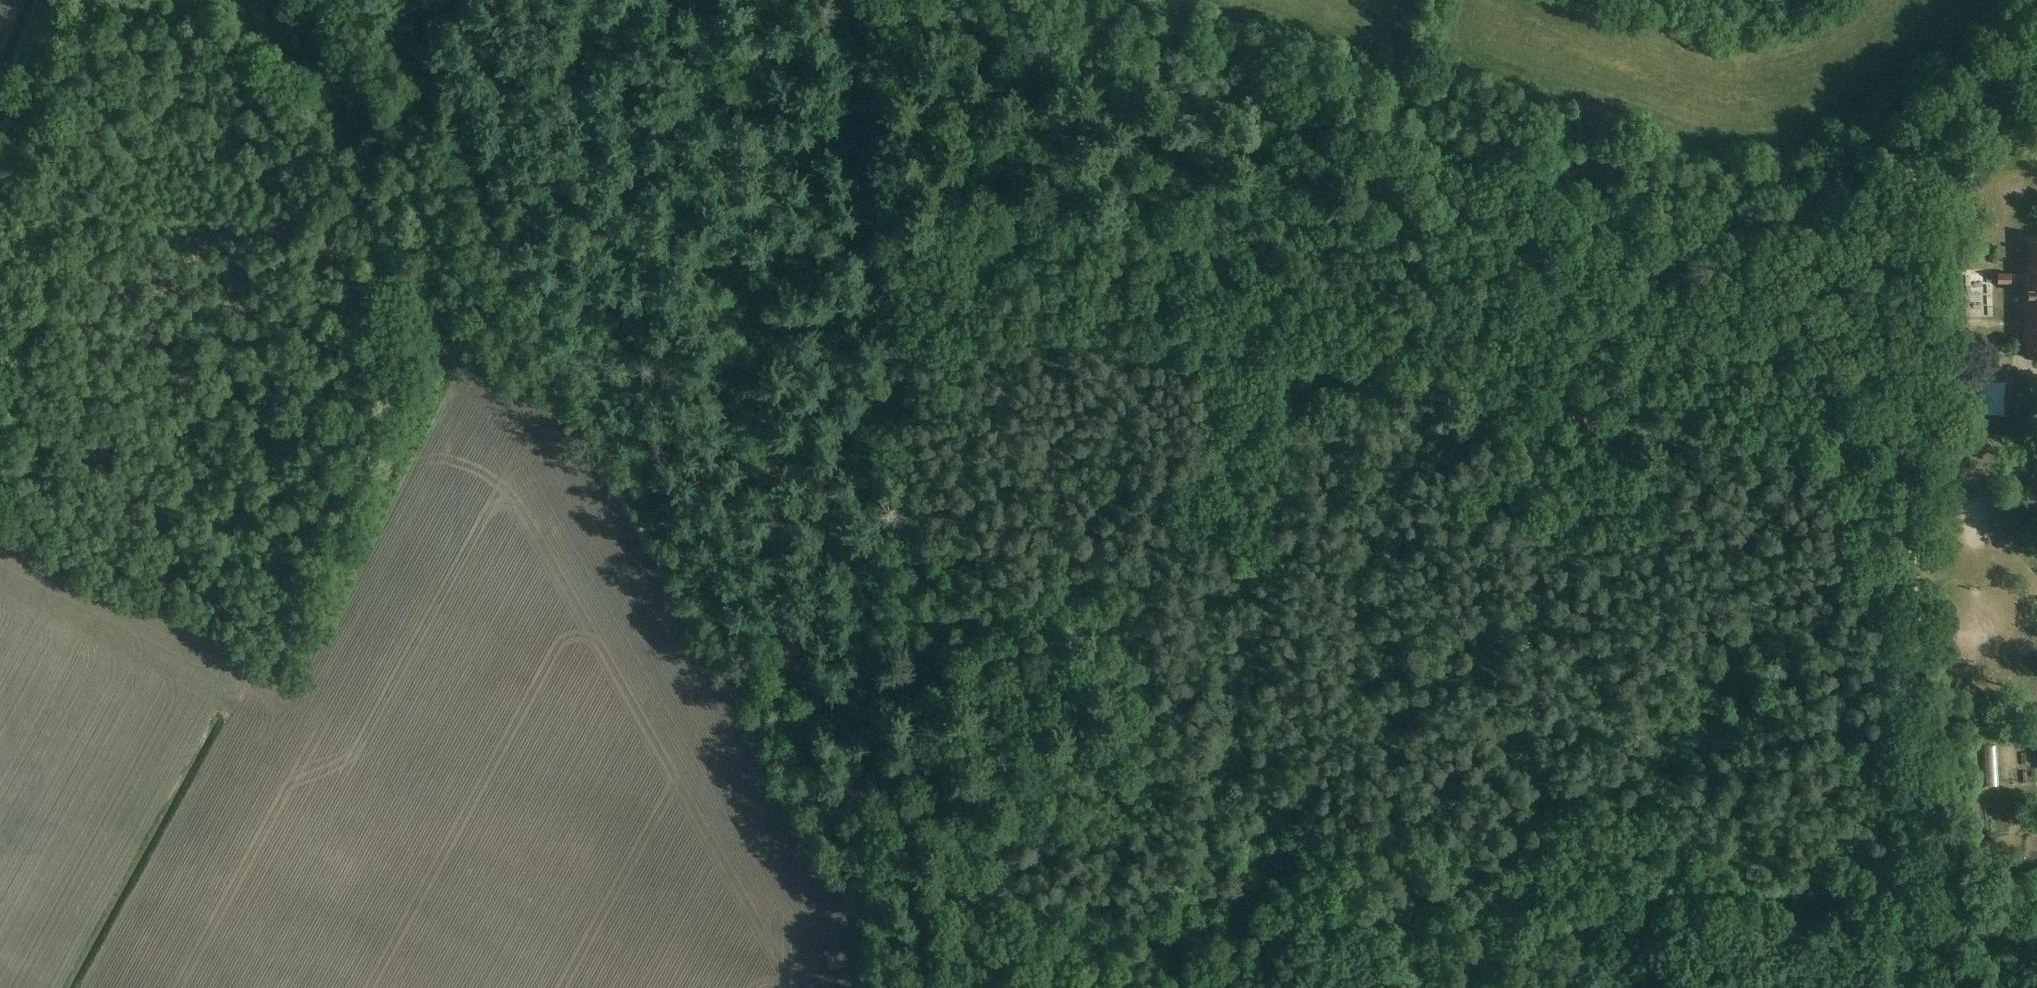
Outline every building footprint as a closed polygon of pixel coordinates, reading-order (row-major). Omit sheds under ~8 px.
[(2028,239),(2028,271),(2024,271),(2024,357),(2036,357),(2036,239),(2028,239)]
